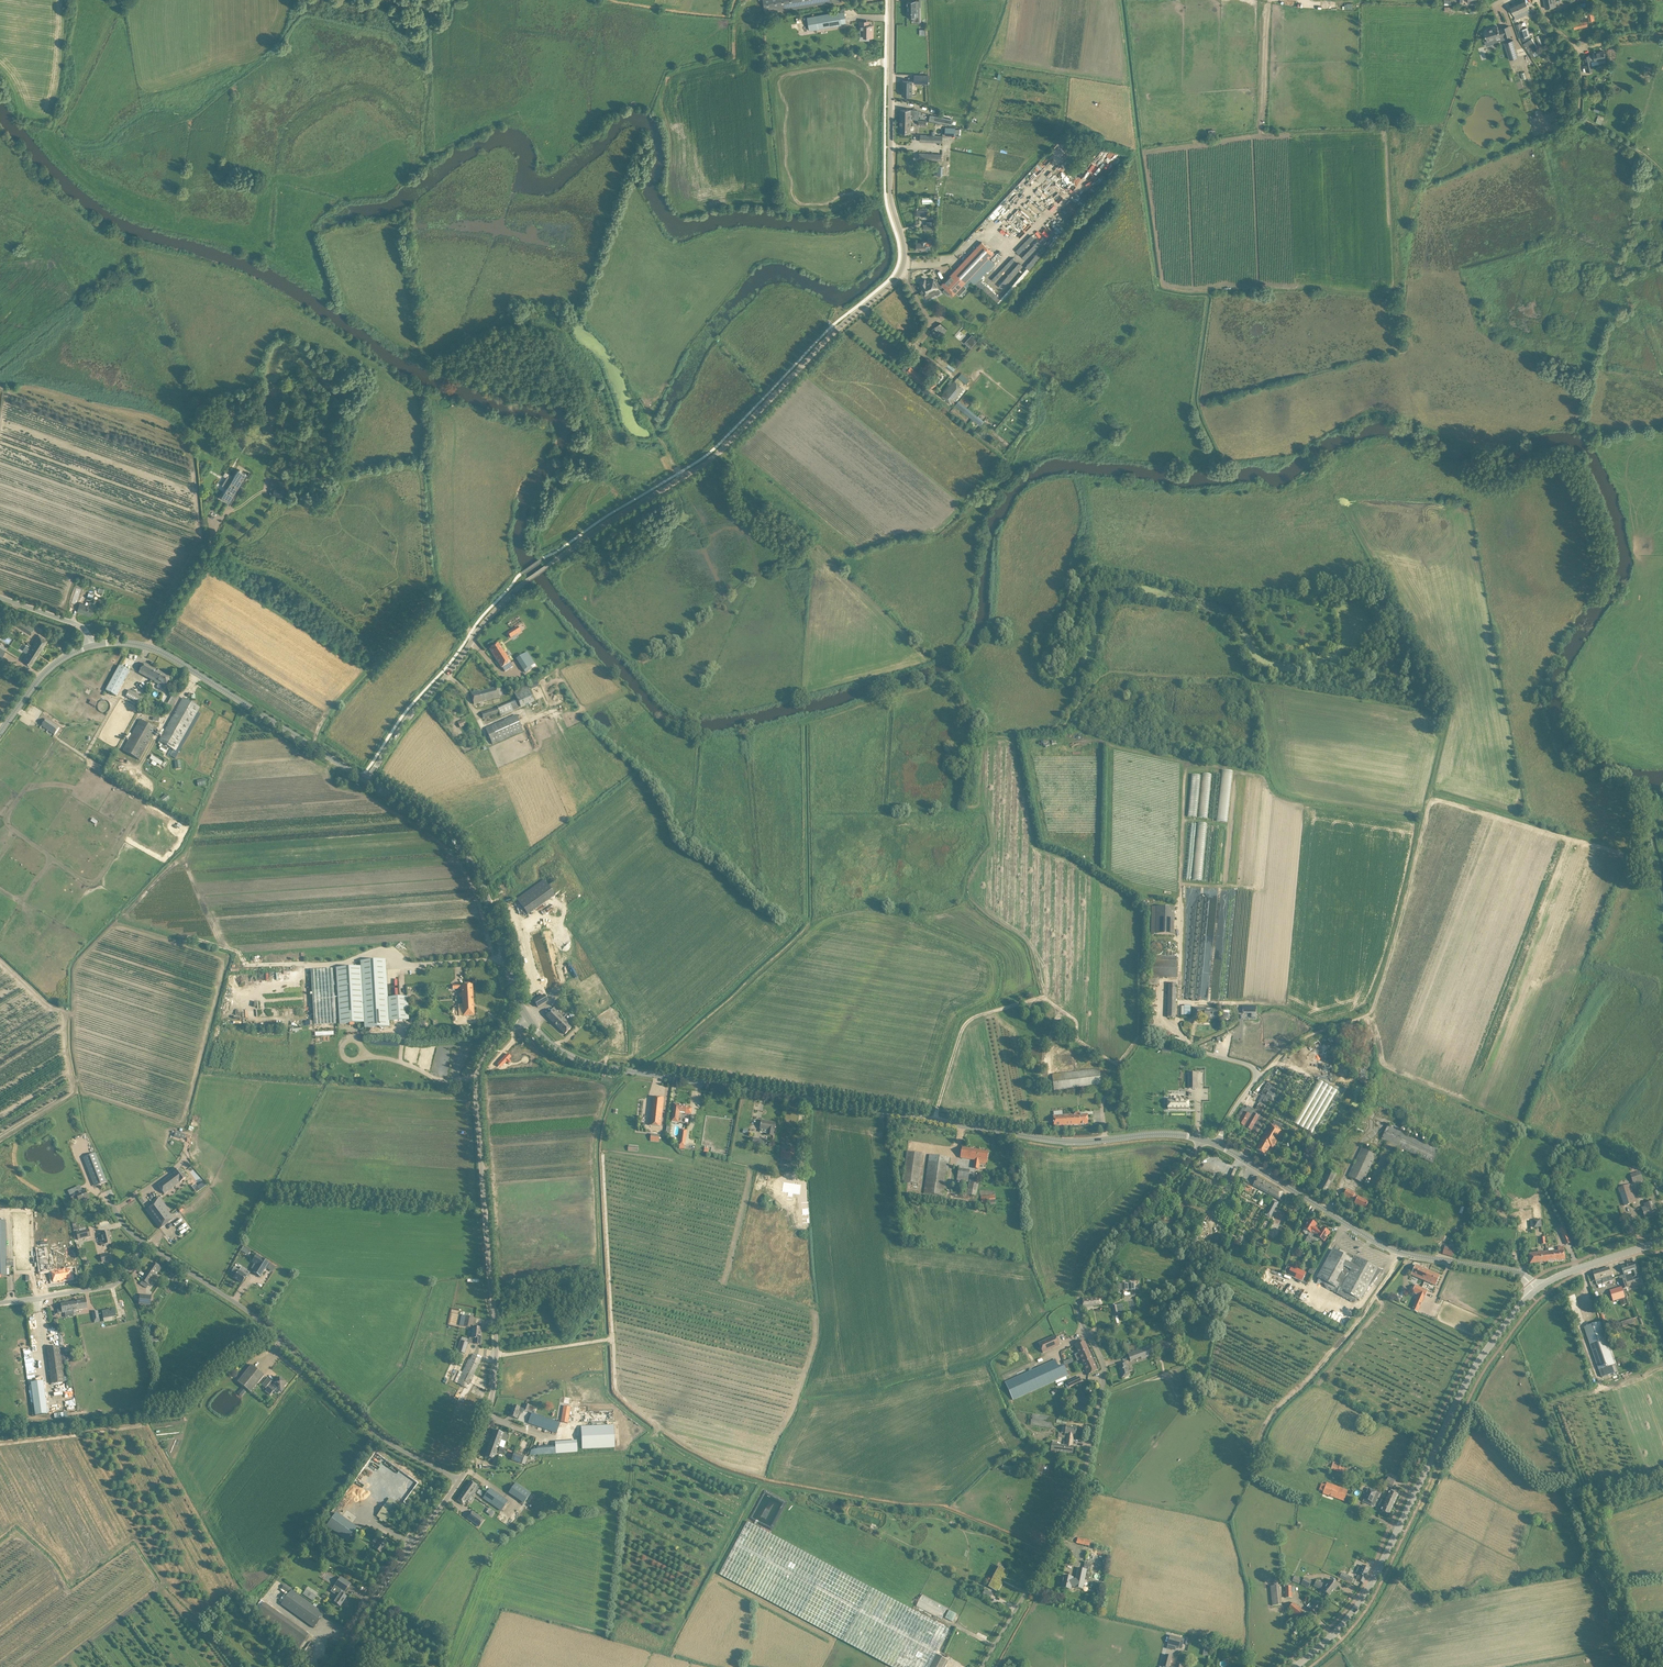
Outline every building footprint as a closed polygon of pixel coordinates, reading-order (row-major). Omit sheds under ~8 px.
[(765,14),(832,3),(831,0),(763,0),(765,14)] [(907,11),(906,11),(907,17),(913,17),(913,21),(919,21),(919,11),(916,12),(916,8),(919,8),(919,0),(916,0),(907,1),(907,7),(907,9),(907,11)] [(1510,6),(1516,19),(1530,12),(1528,8),(1529,7),(1526,0),(1523,0),(1510,6)] [(1551,7),(1556,6),(1555,0),(1544,0),(1545,8),(1551,7)] [(1583,22),(1573,24),(1575,32),(1589,29),(1587,21),(1590,20),(1594,20),(1592,11),(1587,12),(1588,16),(1582,18),(1583,22)] [(841,24),(839,13),(839,12),(807,17),(808,21),(810,30),(841,24)] [(1541,17),(1537,20),(1542,27),(1546,24),(1541,17)] [(867,21),(861,21),(860,21),(860,29),(864,29),(864,37),(867,37),(873,37),(873,25),(867,25),(867,21)] [(1505,37),(1512,35),(1509,25),(1501,28),(1501,29),(1499,30),(1497,26),(1484,30),(1487,40),(1485,41),(1486,46),(1494,44),(1493,43),(1492,39),(1504,35),(1505,37)] [(1520,39),(1530,36),(1527,27),(1523,28),(1517,30),(1520,39)] [(1510,59),(1519,57),(1513,40),(1504,42),(1510,59)] [(1605,58),(1605,56),(1604,51),(1593,53),(1593,54),(1586,56),(1584,56),(1585,62),(1587,71),(1593,70),(1591,61),(1595,61),(1598,60),(1599,64),(1605,62),(1605,59),(1605,58)] [(914,75),(914,83),(928,84),(928,75),(914,75)] [(902,87),(902,90),(902,91),(902,95),(912,95),(912,81),(903,81),(902,87)] [(910,132),(910,118),(910,116),(915,116),(915,109),(901,109),(900,118),(900,132),(906,132),(910,132)] [(930,115),(929,120),(950,125),(951,119),(930,115)] [(1603,121),(1604,117),(1598,115),(1597,119),(1596,122),(1601,125),(1603,121)] [(945,127),(945,135),(955,136),(955,133),(959,133),(959,129),(955,129),(955,128),(945,127)] [(920,142),(942,143),(943,135),(920,135),(920,142)] [(1108,150),(1104,156),(1108,159),(1112,153),(1108,150)] [(1101,155),(1093,170),(1100,174),(1108,159),(1101,155)] [(1085,169),(1081,176),(1093,183),(1097,176),(1085,169)] [(1029,183),(1030,181),(1032,183),(1036,178),(1031,173),(1024,180),(1029,183)] [(916,217),(928,217),(927,208),(917,208),(917,210),(916,210),(916,217)] [(923,229),(932,229),(932,221),(926,221),(926,225),(923,225),(923,229)] [(1017,251),(1027,260),(1043,243),(1033,234),(1017,251)] [(926,245),(932,245),(932,238),(928,238),(928,241),(921,241),(921,242),(920,242),(916,242),(916,245),(916,246),(916,248),(917,249),(917,250),(922,250),(926,249),(926,245)] [(948,278),(943,283),(943,286),(945,288),(951,293),(953,295),(956,292),(963,284),(967,287),(972,282),(969,278),(974,273),(988,257),(993,252),(982,242),(979,245),(952,274),(948,278)] [(974,273),(969,278),(972,282),(974,284),(994,263),(988,257),(974,273)] [(1014,257),(993,278),(1002,288),(1023,266),(1014,257)] [(921,285),(918,287),(923,296),(925,295),(927,298),(939,292),(938,288),(942,286),(938,283),(936,284),(934,279),(927,282),(925,279),(919,281),(921,285)] [(1013,284),(1009,281),(1004,288),(1007,291),(1013,284)] [(974,336),(966,344),(970,348),(978,340),(974,336)] [(938,353),(935,359),(947,366),(951,361),(938,353)] [(921,370),(918,373),(910,367),(907,371),(920,382),(920,381),(923,377),(926,373),(921,369),(921,370)] [(962,373),(959,377),(967,383),(970,379),(962,373)] [(942,397),(949,403),(951,404),(964,389),(955,381),(947,391),(942,397)] [(966,413),(981,425),(985,421),(969,408),(966,413)] [(227,488),(221,497),(229,502),(230,501),(231,502),(229,505),(237,492),(248,474),(239,469),(233,478),(228,475),(222,485),(227,488)] [(271,486),(280,488),(281,481),(272,479),(271,486)] [(273,495),(282,496),(283,489),(274,488),(273,495)] [(92,610),(94,603),(89,602),(88,605),(80,603),(79,607),(77,612),(82,613),(90,616),(91,616),(92,610)] [(14,624),(30,634),(36,626),(20,615),(14,624)] [(521,632),(518,627),(508,633),(509,635),(515,631),(517,634),(521,632)] [(31,647),(30,649),(39,654),(47,641),(39,635),(33,645),(31,647)] [(489,649),(492,654),(502,668),(505,672),(513,667),(511,662),(498,644),(489,649)] [(28,653),(22,661),(31,667),(39,654),(30,649),(25,646),(23,650),(28,653)] [(527,652),(516,659),(525,673),(536,666),(527,652)] [(168,682),(170,678),(144,663),(139,673),(144,676),(157,683),(159,680),(166,685),(168,682)] [(116,696),(130,671),(120,666),(106,691),(116,696)] [(500,717),(534,701),(529,690),(527,686),(514,692),(517,700),(498,708),(482,713),(483,718),(499,714),(500,717)] [(499,696),(497,688),(497,687),(480,692),(480,691),(471,693),(473,698),(474,704),(482,702),(482,701),(500,697),(499,696)] [(178,696),(181,691),(176,688),(171,697),(176,700),(178,696)] [(125,697),(140,705),(144,698),(129,690),(125,697)] [(159,742),(158,743),(160,745),(161,743),(170,748),(167,754),(175,758),(201,713),(198,712),(200,708),(195,705),(183,698),(181,703),(159,742)] [(485,729),(492,744),(523,730),(516,715),(485,729)] [(55,735),(55,734),(59,728),(46,719),(42,726),(55,735)] [(150,742),(157,729),(140,720),(123,751),(140,760),(142,756),(150,742)] [(1202,773),(1198,817),(1208,818),(1212,773),(1202,773)] [(1198,817),(1201,774),(1192,774),(1189,816),(1198,817)] [(1193,880),(1202,880),(1207,823),(1197,822),(1193,880)] [(546,879),(518,898),(529,914),(571,887),(564,876),(550,885),(546,879)] [(1156,934),(1174,935),(1174,908),(1156,907),(1156,934)] [(538,917),(541,923),(547,920),(544,914),(538,917)] [(532,935),(527,937),(541,982),(559,976),(545,931),(540,933),(539,928),(530,931),(532,935)] [(336,968),(337,980),(337,981),(333,981),(332,969),(311,970),(314,1025),(336,1024),(335,1018),(339,1018),(339,1025),(349,1024),(349,1026),(355,1025),(354,1023),(364,1023),(364,1028),(384,1027),(389,1026),(389,1021),(408,1020),(409,1020),(407,997),(402,998),(388,999),(385,960),(361,962),(361,967),(336,968)] [(1176,978),(1177,962),(1149,961),(1149,978),(1158,978),(1176,978)] [(260,983),(264,983),(264,974),(248,975),(248,984),(249,984),(249,987),(260,987),(260,983)] [(1175,1018),(1176,1012),(1176,984),(1169,983),(1168,1017),(1175,1018)] [(462,997),(463,1016),(474,1015),(472,984),(462,985),(452,985),(453,989),(462,989),(462,994),(459,994),(459,997),(462,997)] [(548,1001),(544,995),(534,1001),(538,1007),(548,1001)] [(1243,1006),(1242,1013),(1251,1014),(1251,1018),(1256,1018),(1256,1006),(1243,1006)] [(565,1034),(569,1030),(571,1028),(566,1023),(567,1021),(554,1008),(546,1016),(565,1034)] [(1194,1011),(1194,1016),(1201,1017),(1201,1015),(1205,1015),(1204,1019),(1209,1019),(1209,1018),(1211,1018),(1211,1019),(1217,1019),(1217,1013),(1217,1009),(1205,1009),(1205,1008),(1194,1008),(1194,1011)] [(1028,1046),(1027,1061),(1045,1061),(1045,1052),(1046,1052),(1046,1047),(1028,1046)] [(1072,1050),(1050,1054),(1053,1073),(1075,1070),(1072,1050)] [(507,1054),(499,1063),(503,1066),(506,1062),(508,1064),(511,1061),(509,1060),(511,1057),(507,1054)] [(1100,1069),(1052,1074),(1054,1090),(1102,1085),(1100,1069)] [(1301,1099),(1312,1082),(1301,1075),(1291,1093),(1301,1099)] [(1305,1104),(1294,1123),(1312,1134),(1337,1091),(1319,1080),(1305,1104)] [(1267,1083),(1261,1094),(1262,1095),(1265,1096),(1268,1091),(1271,1086),(1272,1086),(1267,1083)] [(663,1104),(664,1098),(654,1097),(652,1113),(651,1119),(650,1118),(649,1125),(661,1127),(663,1104)] [(1168,1099),(1168,1109),(1189,1109),(1189,1099),(1168,1099)] [(687,1106),(676,1104),(674,1104),(674,1109),(673,1114),(672,1122),(678,1122),(680,1111),(686,1112),(686,1113),(691,1114),(692,1108),(687,1107),(687,1106)] [(1251,1130),(1259,1117),(1261,1113),(1248,1106),(1238,1123),(1251,1130)] [(1087,1114),(1076,1115),(1076,1114),(1053,1115),(1054,1121),(1054,1127),(1088,1124),(1088,1119),(1087,1114)] [(775,1128),(776,1123),(762,1121),(761,1126),(760,1128),(761,1129),(760,1132),(767,1133),(767,1135),(773,1136),(774,1131),(775,1131),(775,1128)] [(1273,1148),(1283,1131),(1270,1123),(1260,1140),(1261,1141),(1256,1150),(1265,1155),(1270,1146),(1273,1148)] [(1407,1132),(1402,1130),(1392,1125),(1391,1127),(1388,1125),(1381,1139),(1389,1143),(1387,1146),(1387,1145),(1383,1154),(1368,1186),(1377,1190),(1385,1173),(1395,1152),(1397,1153),(1399,1148),(1429,1162),(1430,1163),(1437,1148),(1406,1133),(1407,1132)] [(791,1157),(794,1140),(784,1138),(782,1151),(787,1152),(786,1156),(791,1157)] [(1362,1146),(1348,1176),(1363,1183),(1377,1153),(1362,1146)] [(961,1157),(961,1158),(975,1160),(974,1168),(978,1169),(980,1161),(987,1162),(988,1158),(989,1152),(962,1148),(961,1153),(961,1157)] [(919,1184),(922,1159),(922,1154),(907,1152),(903,1182),(919,1184)] [(107,1182),(105,1177),(95,1153),(83,1158),(86,1166),(89,1173),(92,1182),(94,1187),(107,1182)] [(944,1196),(949,1163),(949,1158),(930,1155),(924,1193),(944,1196)] [(1329,1168),(1316,1192),(1325,1197),(1338,1173),(1329,1168)] [(186,1178),(180,1169),(157,1185),(164,1194),(186,1178)] [(958,1173),(957,1180),(968,1182),(970,1170),(965,1169),(965,1174),(958,1173)] [(1640,1172),(1631,1175),(1633,1179),(1634,1184),(1643,1181),(1640,1172)] [(1280,1200),(1281,1196),(1284,1192),(1258,1177),(1253,1186),(1280,1200)] [(976,1196),(979,1181),(970,1179),(968,1188),(964,1188),(962,1193),(976,1196)] [(197,1186),(197,1187),(199,1191),(200,1191),(206,1186),(203,1182),(197,1186)] [(1625,1206),(1636,1202),(1630,1185),(1619,1189),(1625,1206)] [(80,1186),(68,1191),(71,1196),(73,1201),(78,1199),(80,1203),(84,1201),(89,1199),(85,1191),(82,1192),(80,1186)] [(782,1186),(780,1196),(786,1197),(786,1201),(790,1201),(791,1198),(798,1199),(799,1189),(782,1186)] [(1365,1209),(1368,1204),(1369,1202),(1354,1195),(1355,1193),(1347,1189),(1343,1196),(1352,1200),(1353,1198),(1356,1200),(1354,1203),(1365,1209)] [(982,1202),(996,1201),(995,1194),(981,1196),(982,1202)] [(1273,1200),(1265,1215),(1270,1218),(1279,1203),(1273,1200)] [(153,1206),(146,1210),(160,1229),(173,1219),(167,1210),(166,1208),(164,1209),(159,1201),(153,1206)] [(1645,1208),(1642,1209),(1645,1218),(1653,1215),(1653,1217),(1658,1215),(1654,1205),(1653,1201),(1644,1204),(1645,1208)] [(1541,1219),(1534,1220),(1534,1228),(1542,1227),(1541,1219)] [(1309,1242),(1312,1239),(1318,1228),(1315,1227),(1316,1224),(1309,1220),(1306,1224),(1303,1228),(1304,1229),(1303,1232),(1305,1234),(1308,1235),(1309,1235),(1304,1242),(1308,1244),(1309,1242)] [(1327,1237),(1330,1233),(1322,1228),(1321,1230),(1318,1228),(1312,1239),(1315,1241),(1321,1239),(1324,1241),(1327,1237)] [(91,1237),(89,1229),(76,1233),(78,1240),(91,1237)] [(111,1236),(110,1233),(109,1231),(108,1232),(98,1234),(99,1237),(101,1246),(104,1245),(104,1246),(109,1245),(109,1244),(111,1243),(109,1236),(111,1236)] [(1445,1245),(1444,1249),(1443,1254),(1453,1257),(1455,1248),(1445,1245)] [(45,1248),(38,1249),(39,1258),(41,1272),(48,1271),(45,1248)] [(1547,1252),(1548,1262),(1566,1260),(1564,1248),(1558,1248),(1559,1252),(1556,1253),(1556,1251),(1547,1252)] [(1351,1262),(1352,1260),(1332,1249),(1330,1254),(1317,1278),(1319,1279),(1357,1299),(1360,1300),(1373,1283),(1378,1275),(1381,1271),(1357,1258),(1354,1264),(1351,1262)] [(1548,1262),(1547,1252),(1530,1254),(1531,1264),(1548,1262)] [(111,1260),(109,1253),(101,1256),(102,1262),(111,1260)] [(253,1272),(261,1276),(269,1263),(256,1254),(252,1262),(257,1265),(253,1272)] [(152,1282),(150,1281),(156,1271),(158,1272),(162,1268),(154,1262),(142,1280),(143,1281),(140,1284),(147,1288),(149,1285),(150,1285),(152,1282)] [(1635,1263),(1622,1267),(1625,1278),(1632,1276),(1633,1278),(1639,1276),(1637,1271),(1636,1269),(1637,1269),(1635,1263)] [(1306,1273),(1292,1266),(1288,1264),(1285,1269),(1289,1271),(1288,1275),(1302,1282),(1305,1274),(1306,1273)] [(1411,1275),(1425,1281),(1429,1271),(1416,1265),(1411,1275)] [(241,1267),(239,1271),(234,1268),(230,1274),(235,1277),(234,1278),(242,1283),(246,1276),(247,1277),(250,1273),(245,1270),(241,1267)] [(1593,1272),(1596,1280),(1602,1279),(1603,1284),(1613,1280),(1609,1267),(1593,1272)] [(57,1271),(51,1272),(53,1282),(63,1281),(63,1280),(71,1279),(70,1270),(65,1270),(64,1269),(57,1270),(57,1271)] [(1429,1271),(1425,1281),(1436,1286),(1440,1276),(1429,1271)] [(1623,1289),(1628,1288),(1626,1279),(1620,1281),(1622,1287),(1623,1289)] [(1122,1291),(1135,1290),(1135,1283),(1123,1283),(1121,1283),(1122,1291)] [(1413,1292),(1419,1294),(1422,1288),(1415,1285),(1413,1292)] [(1622,1287),(1610,1291),(1613,1301),(1625,1297),(1622,1287)] [(1416,1301),(1415,1304),(1412,1310),(1417,1313),(1420,1306),(1421,1303),(1424,1297),(1425,1297),(1428,1290),(1422,1288),(1419,1294),(1416,1301)] [(151,1303),(151,1296),(140,1295),(139,1304),(145,1305),(145,1303),(151,1303)] [(1088,1298),(1083,1298),(1083,1308),(1084,1307),(1093,1307),(1093,1306),(1102,1305),(1101,1297),(1088,1298)] [(86,1300),(57,1305),(59,1313),(65,1312),(66,1318),(75,1316),(74,1316),(77,1315),(76,1311),(88,1309),(86,1300)] [(1112,1306),(1113,1314),(1124,1312),(1122,1304),(1112,1306)] [(474,1317),(473,1317),(462,1315),(461,1317),(460,1320),(459,1325),(472,1328),(474,1317)] [(1633,1318),(1621,1322),(1623,1327),(1635,1323),(1633,1318)] [(1600,1322),(1584,1327),(1589,1343),(1599,1370),(1601,1377),(1618,1372),(1617,1370),(1615,1364),(1606,1337),(1600,1322)] [(481,1328),(475,1328),(473,1327),(472,1338),(470,1337),(469,1340),(468,1343),(469,1344),(469,1343),(477,1344),(480,1345),(481,1337),(480,1337),(481,1328)] [(157,1335),(153,1336),(152,1332),(146,1334),(149,1344),(159,1341),(157,1335)] [(1060,1345),(1055,1335),(1038,1343),(1043,1353),(1060,1345)] [(460,1357),(462,1353),(465,1354),(468,1343),(469,1340),(462,1337),(462,1338),(461,1337),(461,1338),(462,1338),(457,1351),(456,1355),(460,1357)] [(1165,1340),(1158,1343),(1161,1351),(1169,1348),(1165,1340)] [(1081,1359),(1091,1355),(1085,1341),(1075,1345),(1081,1359)] [(1152,1345),(1128,1354),(1130,1361),(1141,1357),(1154,1352),(1152,1345)] [(48,1361),(49,1367),(51,1384),(65,1382),(60,1347),(48,1348),(50,1361),(48,1361)] [(469,1384),(481,1359),(473,1355),(470,1360),(468,1359),(459,1379),(468,1383),(469,1384)] [(1091,1355),(1081,1359),(1088,1375),(1098,1371),(1091,1355)] [(1013,1400),(1020,1397),(1063,1377),(1068,1375),(1063,1364),(1058,1367),(1055,1360),(1054,1360),(1054,1361),(1012,1380),(1005,1383),(1013,1400)] [(1122,1377),(1128,1376),(1129,1375),(1126,1361),(1119,1363),(1122,1377)] [(251,1392),(261,1380),(264,1375),(252,1365),(238,1382),(251,1392)] [(276,1387),(282,1392),(285,1388),(284,1387),(287,1384),(279,1377),(274,1384),(271,1382),(272,1381),(268,1378),(262,1385),(266,1389),(265,1391),(270,1395),(273,1391),(276,1387)] [(1067,1388),(1076,1384),(1074,1379),(1065,1384),(1067,1388)] [(37,1416),(49,1414),(45,1381),(32,1382),(37,1416)] [(521,1408),(515,1406),(514,1405),(510,1416),(515,1418),(517,1419),(520,1412),(521,1408)] [(563,1406),(560,1422),(568,1423),(571,1407),(563,1406)] [(560,1423),(531,1413),(528,1423),(556,1434),(560,1423)] [(1031,1425),(1053,1428),(1055,1417),(1032,1414),(1031,1425)] [(613,1425),(581,1426),(582,1449),(614,1447),(613,1425)] [(1077,1427),(1072,1427),(1066,1426),(1065,1433),(1067,1434),(1067,1437),(1073,1438),(1074,1435),(1076,1435),(1077,1427)] [(489,1443),(499,1447),(501,1440),(506,1442),(508,1435),(503,1434),(503,1433),(494,1430),(489,1443)] [(1072,1446),(1073,1438),(1067,1437),(1066,1446),(1055,1444),(1056,1441),(1053,1441),(1053,1444),(1052,1444),(1052,1447),(1055,1447),(1055,1451),(1067,1452),(1073,1453),(1074,1447),(1072,1446)] [(555,1445),(537,1447),(537,1455),(578,1452),(577,1440),(555,1442),(555,1445)] [(499,1447),(489,1443),(485,1456),(490,1458),(494,1460),(497,1452),(498,1452),(498,1453),(503,1455),(506,1449),(499,1447)] [(519,1454),(517,1453),(514,1452),(511,1460),(517,1462),(519,1454)] [(1331,1469),(1346,1474),(1348,1468),(1338,1465),(1339,1463),(1333,1462),(1331,1469)] [(1385,1484),(1392,1488),(1396,1480),(1388,1476),(1385,1484)] [(477,1486),(477,1485),(470,1480),(464,1490),(470,1495),(471,1494),(473,1496),(479,1487),(477,1486)] [(517,1483),(511,1493),(527,1503),(533,1492),(517,1483)] [(1321,1484),(1319,1490),(1323,1492),(1323,1494),(1344,1501),(1348,1491),(1342,1488),(1327,1483),(1326,1485),(1321,1484)] [(483,1498),(488,1501),(501,1511),(505,1505),(508,1501),(490,1488),(483,1498)] [(470,1495),(464,1490),(457,1500),(464,1505),(470,1495)] [(1398,1495),(1393,1492),(1390,1491),(1386,1500),(1385,1501),(1393,1505),(1398,1495)] [(388,1498),(379,1517),(389,1522),(398,1503),(388,1498)] [(1393,1505),(1385,1501),(1382,1500),(1381,1502),(1379,1506),(1382,1508),(1381,1511),(1384,1512),(1389,1515),(1393,1505)] [(472,1511),(467,1518),(479,1527),(484,1520),(472,1511)] [(347,1540),(356,1528),(346,1520),(337,1533),(347,1540)] [(771,1534),(748,1521),(719,1574),(892,1666),(946,1666),(947,1664),(948,1662),(949,1661),(936,1654),(949,1630),(771,1534)] [(387,1543),(383,1540),(380,1537),(373,1547),(376,1549),(380,1552),(387,1543)] [(989,1582),(987,1585),(995,1590),(997,1586),(1000,1587),(1003,1582),(1004,1582),(1005,1580),(1004,1580),(1008,1572),(1006,1570),(1008,1567),(999,1562),(997,1565),(1000,1567),(991,1583),(989,1582)] [(1351,1577),(1348,1582),(1354,1585),(1356,1580),(1358,1580),(1363,1583),(1369,1568),(1364,1566),(1363,1565),(1361,1568),(1358,1567),(1356,1572),(1359,1573),(1356,1579),(1351,1577)] [(1064,1576),(1062,1588),(1070,1589),(1071,1586),(1074,1587),(1083,1589),(1085,1579),(1088,1580),(1090,1570),(1084,1569),(1078,1568),(1076,1579),(1073,1579),(1073,1578),(1064,1576)] [(1342,1572),(1339,1578),(1346,1581),(1348,1575),(1343,1573),(1342,1572)] [(336,1595),(332,1601),(335,1603),(340,1606),(346,1597),(343,1594),(345,1591),(345,1592),(348,1587),(351,1583),(341,1576),(338,1581),(335,1585),(337,1587),(333,1593),(337,1595),(336,1595)] [(1292,1582),(1299,1584),(1301,1579),(1294,1576),(1292,1582)] [(1301,1584),(1308,1588),(1312,1581),(1305,1577),(1301,1584)] [(1314,1586),(1320,1589),(1323,1583),(1317,1580),(1314,1586)] [(1322,1592),(1324,1593),(1329,1597),(1334,1589),(1335,1590),(1337,1587),(1330,1581),(1327,1585),(1328,1585),(1322,1592)] [(1292,1598),(1292,1587),(1295,1587),(1295,1583),(1291,1584),(1291,1583),(1284,1583),(1284,1587),(1285,1587),(1285,1598),(1292,1598)] [(289,1593),(291,1590),(284,1585),(282,1588),(289,1593)] [(1282,1605),(1280,1586),(1270,1587),(1272,1606),(1282,1605)] [(985,1589),(983,1594),(991,1598),(993,1594),(985,1589)] [(324,1614),(320,1610),(316,1607),(317,1605),(314,1603),(313,1605),(291,1590),(289,1593),(281,1604),(309,1625),(314,1628),(324,1614)] [(306,1590),(303,1595),(313,1601),(316,1596),(306,1590)] [(923,1595),(916,1606),(941,1619),(947,1608),(923,1595)] [(1322,1607),(1318,1603),(1313,1599),(1311,1597),(1308,1600),(1310,1602),(1307,1607),(1316,1614),(1322,1607)] [(1298,1617),(1300,1615),(1303,1611),(1293,1602),(1288,1609),(1298,1617)] [(309,1635),(264,1603),(253,1618),(298,1651),(309,1635)] [(949,1610),(945,1618),(952,1622),(956,1614),(949,1610)] [(971,1626),(960,1619),(955,1627),(967,1634),(971,1626)] [(1297,1622),(1291,1623),(1292,1625),(1293,1632),(1299,1631),(1301,1631),(1300,1625),(1298,1625),(1297,1624),(1297,1622)] [(1170,1636),(1168,1644),(1177,1647),(1179,1647),(1182,1648),(1184,1639),(1181,1638),(1170,1636)] [(973,1642),(964,1637),(953,1655),(962,1660),(973,1642)] [(1166,1655),(1162,1666),(1165,1666),(1169,1666),(1172,1656),(1166,1655)]
